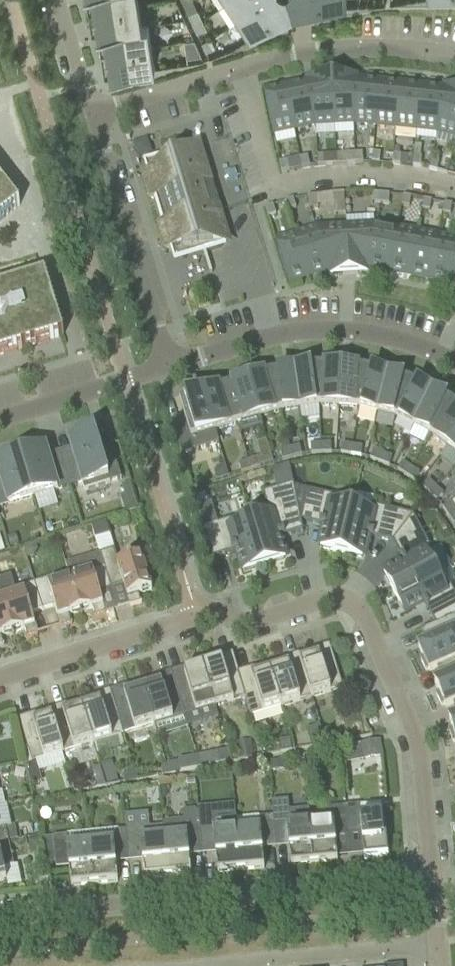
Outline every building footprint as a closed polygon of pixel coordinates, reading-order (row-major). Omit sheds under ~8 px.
[(93,5),(89,5),(91,13),(139,5),(138,0),(92,0),(93,5)] [(229,2),(240,20),(270,0),(233,0),(229,2)] [(273,0),(270,0),(240,20),(252,38),(265,29),(265,28),(283,17),(273,0)] [(344,7),(343,0),(305,0),(306,9),(327,8),(327,9),(344,8),(344,7)] [(92,21),(95,20),(97,34),(148,25),(142,26),(139,5),(91,13),(92,21)] [(193,24),(202,20),(198,11),(189,15),(193,24)] [(197,33),(206,29),(202,20),(193,24),(197,33)] [(148,25),(97,34),(103,33),(105,46),(102,47),(103,55),(151,47),(148,25)] [(105,62),(108,62),(110,76),(155,69),(151,47),(103,55),(105,62)] [(354,123),(358,84),(358,77),(357,77),(357,78),(351,78),(331,79),(332,86),(334,124),(354,123)] [(379,86),(359,84),(359,77),(358,77),(358,84),(354,123),(375,125),(379,86)] [(334,124),(332,86),(331,79),(312,80),(305,80),(305,87),(313,125),(334,124)] [(305,80),(304,80),(305,87),(285,92),(293,129),(313,125),(305,87),(305,80)] [(443,86),(442,85),(440,93),(420,91),(416,129),(437,131),(441,93),(443,86)] [(396,127),(400,89),(379,86),(375,125),(396,127)] [(443,86),(441,93),(437,131),(454,136),(454,90),(449,88),(443,87),(443,86)] [(416,129),(420,91),(400,89),(396,127),(416,129)] [(264,91),(263,91),(273,139),(274,139),(273,134),(293,129),(285,92),(265,96),(264,91)] [(226,247),(203,173),(195,148),(144,164),(174,263),(203,254),(209,275),(212,274),(205,254),(226,247)] [(379,164),(380,154),(372,153),(371,163),(379,164)] [(347,164),(355,164),(354,154),(346,155),(347,164)] [(355,164),(363,164),(362,154),(354,154),(355,164)] [(400,166),(401,156),(393,155),(392,165),(400,166)] [(318,166),(326,166),(325,156),(317,157),(318,166)] [(301,169),(309,167),(307,157),(299,159),(301,169)] [(420,168),(421,158),(413,157),(412,167),(420,168)] [(436,172),(439,163),(431,161),(429,170),(436,172)] [(281,173),(289,171),(287,162),(279,163),(281,173)] [(19,205),(0,181),(0,220),(19,205)] [(380,205),(381,195),(373,194),(372,204),(380,205)] [(388,205),(389,195),(381,195),(380,205),(388,205)] [(309,207),(316,206),(315,197),(307,198),(309,207)] [(409,208),(411,198),(403,197),(401,206),(409,208)] [(288,212),(296,209),(293,200),(285,202),(288,212)] [(429,211),(431,202),(423,200),(422,210),(429,211)] [(450,215),(452,206),(444,204),(442,214),(450,215)] [(268,218),(276,215),(272,206),(265,209),(268,218)] [(369,265),(376,229),(346,231),(348,269),(349,275),(365,274),(368,274),(369,275),(370,275),(370,267),(369,267),(369,265)] [(389,271),(396,233),(376,229),(369,265),(369,267),(370,267),(389,271)] [(349,275),(348,269),(346,231),(316,233),(328,270),(328,277),(329,277),(329,276),(333,276),(349,275)] [(328,277),(328,270),(316,233),(296,239),(308,276),(327,270),(328,277)] [(410,275),(417,237),(396,233),(389,271),(410,275)] [(430,279),(437,241),(417,237),(410,275),(430,279)] [(288,282),(308,276),(296,239),(277,245),(275,240),(274,241),(289,288),(290,287),(288,282)] [(454,259),(454,244),(437,241),(430,279),(450,282),(447,289),(451,281),(454,259)] [(59,337),(63,336),(44,275),(36,277),(0,288),(0,355),(59,337)] [(319,407),(317,372),(317,367),(315,367),(294,371),(294,369),(293,369),(299,409),(319,407)] [(338,408),(341,367),(340,367),(340,369),(319,367),(317,367),(317,372),(319,407),(338,408)] [(341,369),(341,367),(338,408),(358,409),(364,370),(363,370),(341,369)] [(280,412),(299,409),(293,369),(293,371),(272,374),(270,374),(271,379),(280,412)] [(386,376),(366,370),(364,370),(358,409),(377,414),(387,375),(386,376)] [(280,412),(271,379),(270,374),(248,381),(248,379),(247,380),(259,419),(280,412)] [(388,376),(388,375),(387,375),(377,414),(396,419),(410,382),(408,382),(388,376)] [(237,425),(259,419),(247,380),(247,381),(225,388),(227,392),(237,425)] [(430,392),(411,383),(410,382),(396,419),(413,428),(431,391),(430,392)] [(237,425),(227,392),(225,388),(203,394),(203,393),(202,393),(214,432),(215,432),(237,425)] [(431,393),(432,392),(431,391),(413,428),(431,436),(452,403),(451,402),(431,393)] [(215,432),(214,432),(202,393),(202,394),(202,395),(179,402),(184,417),(170,421),(181,456),(219,444),(215,432)] [(453,404),(452,403),(431,436),(446,448),(454,437),(454,405),(453,404)] [(97,442),(94,434),(82,438),(77,440),(81,454),(61,460),(69,487),(81,483),(84,492),(121,480),(111,446),(99,449),(97,442)] [(446,448),(454,455),(454,437),(446,448)] [(321,454),(331,454),(331,444),(320,445),(321,454)] [(311,455),(321,454),(320,445),(310,445),(311,455)] [(351,456),(352,447),(342,445),(340,454),(351,456)] [(292,459),(301,456),(299,447),(289,450),(292,459)] [(361,458),(362,448),(352,447),(351,456),(361,458)] [(282,461),(292,459),(289,450),(279,452),(282,461)] [(379,464),(383,455),(373,451),(370,460),(379,464)] [(39,460),(37,452),(25,456),(25,455),(20,457),(32,498),(65,488),(60,472),(52,475),(49,463),(41,466),(39,460)] [(389,467),(392,458),(383,455),(379,464),(389,467)] [(32,498),(20,457),(15,458),(15,459),(3,462),(6,470),(5,470),(7,476),(0,478),(0,508),(32,498)] [(251,471),(260,468),(258,459),(248,462),(251,471)] [(241,474),(251,471),(248,462),(238,465),(241,474)] [(406,477),(411,469),(402,463),(397,471),(406,477)] [(414,482),(419,474),(411,469),(406,477),(414,482)] [(429,495),(436,488),(428,481),(422,488),(429,495)] [(284,536),(302,530),(293,484),(262,494),(269,515),(250,521),(264,566),(273,563),(284,559),(278,539),(284,537),(284,536)] [(307,491),(294,488),(300,520),(312,523),(319,525),(319,526),(326,528),(321,548),(332,551),(332,552),(341,554),(352,508),(333,504),(335,497),(307,491)] [(436,502),(443,495),(436,488),(429,495),(436,502)] [(211,504),(197,508),(204,529),(207,539),(212,558),(224,554),(231,552),(231,553),(238,551),(244,571),(255,568),(256,569),(264,566),(250,521),(232,527),(230,520),(218,524),(211,504)] [(454,513),(454,511),(450,504),(442,509),(448,518),(454,513)] [(352,508),(341,554),(350,556),(350,555),(362,558),(366,537),(373,539),(373,538),(381,539),(392,542),(412,516),(399,513),(372,506),(371,512),(352,508)] [(432,552),(413,516),(412,516),(392,542),(401,559),(400,559),(403,565),(384,575),(390,586),(389,586),(394,594),(435,572),(426,555),(432,552)] [(118,564),(114,550),(106,523),(91,527),(100,555),(111,590),(124,586),(127,598),(128,598),(131,606),(130,606),(130,607),(140,604),(138,595),(151,591),(141,557),(118,564)] [(15,536),(7,539),(10,549),(18,546),(15,536)] [(99,594),(111,590),(100,555),(66,565),(70,579),(80,613),(92,609),(95,618),(105,615),(105,614),(104,614),(101,606),(103,606),(99,594)] [(444,589),(435,572),(394,594),(398,602),(399,602),(404,612),(423,602),(426,608),(427,608),(431,614),(447,606),(453,618),(454,617),(454,596),(450,586),(444,589)] [(15,590),(11,577),(0,580),(0,594),(2,600),(12,633),(24,630),(27,639),(37,636),(37,634),(36,635),(33,627),(34,626),(31,615),(42,611),(34,584),(15,590)] [(68,616),(80,613),(70,579),(49,585),(47,580),(34,584),(42,611),(54,608),(58,619),(59,619),(61,627),(60,627),(60,629),(71,625),(68,616)] [(12,633),(2,600),(0,600),(0,637),(12,633)] [(453,618),(424,630),(429,643),(418,648),(422,656),(423,658),(420,660),(425,672),(428,671),(429,672),(454,660),(454,617),(453,618)] [(312,698),(343,689),(329,645),(316,649),(318,655),(301,660),(299,655),(298,655),(312,698)] [(238,673),(232,654),(231,654),(219,658),(221,664),(203,669),(214,707),(244,698),(245,698),(238,673)] [(281,708),(312,698),(298,655),(286,659),(287,664),(270,670),(281,708)] [(429,672),(429,673),(440,668),(445,678),(434,683),(438,693),(435,695),(441,707),(444,706),(445,708),(454,703),(454,660),(429,672)] [(203,669),(185,675),(183,669),(171,673),(184,716),(214,707),(203,669)] [(270,670),(252,675),(250,669),(238,673),(245,698),(244,698),(250,717),(281,708),(270,670)] [(154,725),(184,716),(171,673),(158,677),(160,682),(142,688),(154,725)] [(142,688),(124,693),(123,688),(110,691),(123,734),(154,725),(142,688)] [(93,743),(123,734),(110,691),(97,695),(99,701),(81,707),(93,743)] [(81,707),(64,712),(62,706),(49,710),(62,752),(93,743),(81,707)] [(31,762),(62,752),(49,710),(50,716),(33,721),(31,716),(18,720),(31,762)] [(311,748),(326,744),(322,731),(320,726),(306,731),(311,748)] [(330,729),(322,731),(326,744),(334,742),(330,729)] [(237,762),(254,758),(251,741),(234,745),(237,762)] [(279,755),(291,752),(289,742),(277,745),(279,755)] [(379,742),(360,745),(363,760),(382,756),(379,742)] [(200,769),(219,765),(217,754),(197,757),(200,769)] [(197,757),(178,761),(179,763),(180,773),(200,769),(197,757)] [(35,764),(26,767),(30,785),(41,782),(35,764)] [(134,771),(123,775),(126,784),(137,782),(134,771)] [(33,801),(46,799),(43,787),(31,789),(33,801)] [(383,805),(387,805),(387,804),(345,807),(348,836),(361,835),(364,860),(388,858),(383,805)] [(335,837),(348,836),(345,807),(323,810),(324,824),(310,825),(314,865),(337,863),(335,837)] [(289,816),(273,818),(275,843),(288,841),(289,847),(291,867),(314,865),(310,825),(309,810),(289,812),(289,816)] [(127,826),(148,823),(146,814),(126,817),(127,826)] [(260,829),(237,831),(240,872),(264,870),(262,849),(261,844),(275,843),(273,818),(259,819),(260,829)] [(240,872),(237,831),(236,819),(213,821),(213,823),(199,824),(201,850),(215,848),(217,874),(240,872)] [(199,824),(186,826),(183,821),(166,823),(163,828),(167,879),(191,877),(188,851),(201,850),(199,824)] [(144,881),(167,879),(163,828),(126,831),(128,856),(141,855),(144,881)] [(115,858),(128,856),(126,831),(118,832),(113,843),(90,845),(94,886),(117,884),(115,858)] [(52,838),(40,839),(40,840),(43,852),(45,864),(55,863),(68,862),(69,868),(71,888),(94,886),(90,845),(67,847),(66,837),(52,838)] [(40,840),(29,843),(31,855),(43,852),(40,840)] [(13,866),(8,843),(0,844),(0,883),(6,881),(3,868),(13,866)] [(39,890),(50,889),(49,878),(38,880),(39,890)]
